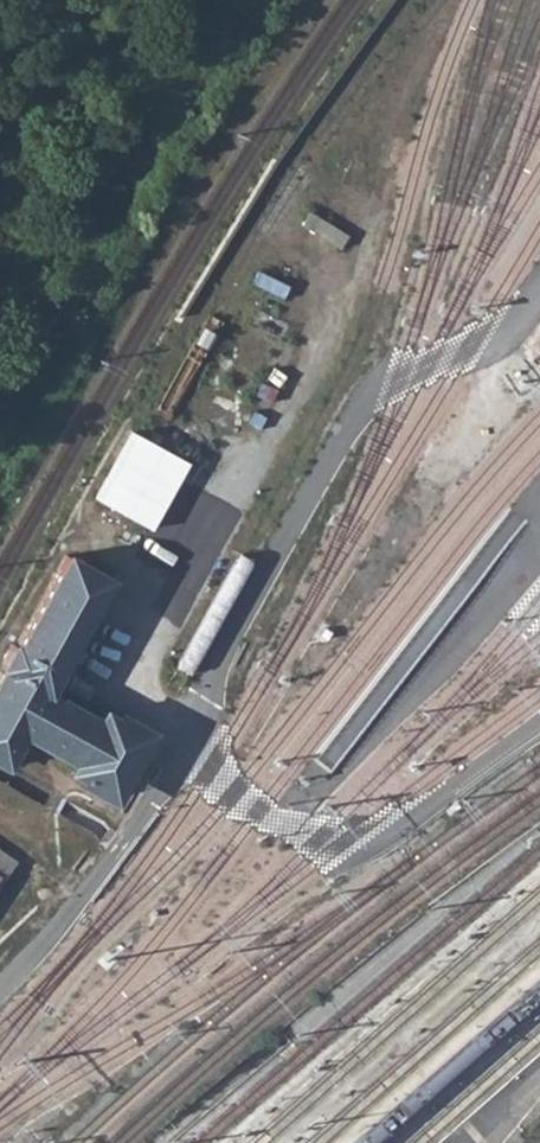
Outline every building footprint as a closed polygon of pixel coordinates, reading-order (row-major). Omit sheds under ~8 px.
[(164,542),(208,468),(136,428),(96,501),(164,542)] [(0,677),(0,764),(8,768),(26,736),(75,763),(70,773),(113,795),(147,735),(104,711),(98,720),(61,699),(65,689),(53,683),(108,582),(66,556),(16,649),(10,645),(0,662),(0,667),(4,669),(0,677)] [(18,867),(0,855),(0,892),(18,867)]
